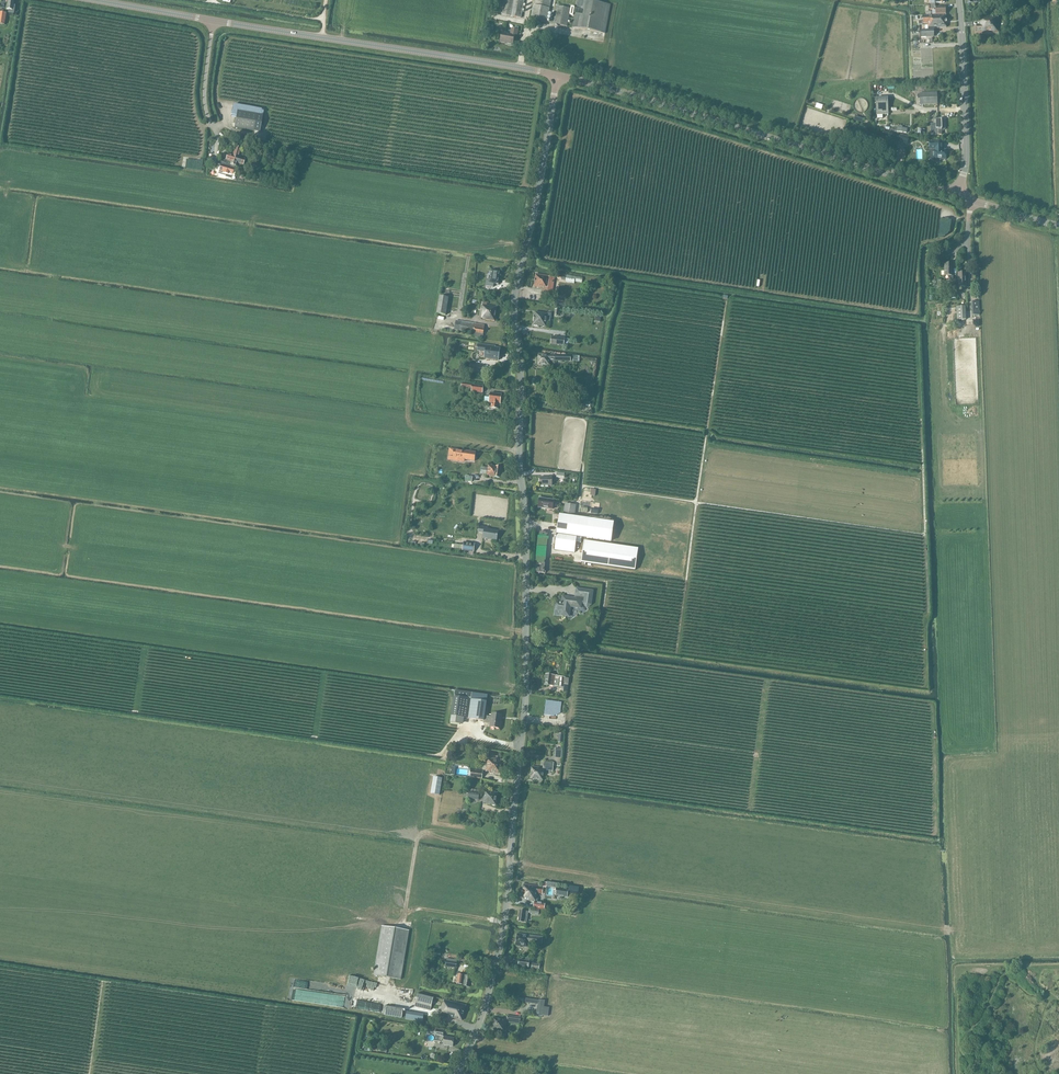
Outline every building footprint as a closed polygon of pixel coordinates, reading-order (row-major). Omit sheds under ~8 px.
[(501,14),(521,18),(525,0),(504,0),(501,14)] [(570,15),(575,16),(573,27),(606,33),(611,4),(586,0),(577,0),(576,9),(575,8),(575,7),(571,7),(570,15)] [(929,5),(929,10),(932,10),(932,11),(926,11),(926,15),(946,14),(946,6),(936,7),(936,4),(933,5),(930,5),(930,4),(929,5)] [(531,20),(547,23),(550,8),(534,5),(531,20)] [(554,24),(567,26),(570,8),(557,6),(554,24)] [(928,29),(921,30),(922,37),(934,36),(933,30),(937,28),(947,27),(946,14),(926,15),(922,15),(923,23),(928,23),(928,29)] [(990,16),(990,18),(983,18),(983,23),(979,23),(979,26),(976,26),(976,35),(999,34),(998,18),(993,18),(993,16),(990,16)] [(511,34),(502,33),(500,42),(505,43),(505,42),(508,42),(508,43),(513,45),(514,40),(516,40),(518,30),(512,29),(511,34)] [(877,97),(885,97),(885,86),(873,86),(874,96),(877,96),(877,97)] [(938,104),(937,92),(920,93),(921,105),(938,104)] [(888,97),(876,98),(877,115),(889,114),(888,97)] [(237,111),(235,128),(260,132),(263,116),(237,111)] [(936,130),(931,130),(931,135),(941,135),(941,130),(945,130),(945,125),(943,125),(943,120),(939,120),(938,117),(935,117),(935,123),(936,122),(936,130)] [(898,142),(907,145),(909,138),(901,135),(898,142)] [(930,159),(934,159),(934,160),(936,160),(936,161),(937,162),(939,162),(940,161),(940,159),(946,159),(945,151),(942,151),(942,142),(930,142),(930,149),(933,149),(933,154),(930,154),(930,159)] [(227,160),(231,161),(230,164),(219,160),(218,163),(220,164),(235,169),(235,167),(236,167),(237,163),(244,165),(246,159),(239,157),(242,149),(236,147),(233,155),(229,154),(227,160)] [(235,169),(220,164),(217,174),(230,178),(231,175),(234,176),(236,169),(235,169)] [(953,276),(953,264),(945,264),(945,276),(949,276),(949,279),(953,279),(953,276)] [(500,271),(492,270),(490,282),(486,282),(486,286),(493,287),(494,283),(498,284),(500,271)] [(957,273),(958,287),(966,287),(966,272),(957,273)] [(544,287),(543,292),(552,294),(554,278),(549,277),(549,275),(536,273),(534,286),(544,287)] [(567,275),(566,282),(574,283),(575,282),(582,283),(583,278),(567,275)] [(449,298),(440,296),(437,314),(446,315),(449,298)] [(485,319),(494,320),(496,306),(483,304),(481,318),(485,318),(485,319)] [(957,307),(957,320),(966,320),(965,306),(957,307)] [(550,318),(550,314),(535,311),(533,325),(546,327),(548,317),(550,318)] [(472,336),(482,338),(485,324),(456,320),(454,329),(473,332),(472,336)] [(563,346),(565,338),(556,337),(555,345),(563,346)] [(478,348),(485,349),(484,358),(498,360),(500,347),(495,347),(495,345),(478,343),(478,348)] [(538,353),(538,365),(550,366),(550,361),(571,362),(571,361),(571,356),(571,355),(555,355),(555,354),(538,353)] [(471,364),(470,371),(483,373),(484,366),(471,364)] [(472,384),(471,391),(482,392),(483,386),(472,384)] [(485,397),(484,402),(489,403),(492,403),(491,408),(493,408),(499,409),(499,404),(500,404),(502,394),(491,393),(490,397),(485,397)] [(454,449),(453,460),(458,461),(458,459),(475,461),(476,452),(454,449)] [(481,474),(481,463),(466,463),(465,481),(472,481),(472,474),(481,474)] [(485,465),(484,476),(491,477),(491,475),(495,475),(495,476),(500,477),(501,467),(485,465)] [(540,485),(552,486),(552,478),(540,477),(540,485)] [(539,507),(553,509),(554,500),(540,498),(539,507)] [(575,515),(576,505),(566,504),(565,513),(575,515)] [(560,514),(555,546),(575,549),(576,542),(581,543),(581,537),(612,542),(614,527),(587,524),(587,518),(560,514)] [(483,537),(489,538),(489,539),(497,540),(498,531),(488,529),(488,527),(479,525),(478,532),(484,533),(483,537)] [(542,537),(538,538),(538,543),(540,543),(540,547),(552,546),(551,529),(541,530),(542,537)] [(584,541),(581,562),(636,570),(639,548),(584,541)] [(475,543),(464,542),(463,550),(474,552),(475,543)] [(560,615),(569,616),(570,606),(574,607),(581,608),(581,601),(584,601),(584,603),(587,607),(591,604),(593,591),(577,588),(575,598),(563,596),(562,603),(556,603),(556,609),(561,610),(560,615)] [(547,674),(546,685),(555,686),(556,675),(547,674)] [(488,695),(456,690),(451,723),(460,724),(461,717),(484,720),(484,723),(491,724),(490,727),(500,728),(502,715),(493,714),(492,717),(487,716),(488,712),(486,712),(487,701),(488,695)] [(490,773),(501,775),(503,759),(489,757),(487,771),(490,772),(490,773)] [(532,765),(530,778),(544,780),(545,770),(553,771),(554,762),(545,761),(544,767),(532,765)] [(470,778),(482,779),(483,771),(471,770),(470,778)] [(431,793),(440,795),(442,779),(434,777),(431,793)] [(470,793),(469,799),(479,800),(480,790),(470,789),(470,793)] [(483,803),(487,804),(496,806),(498,793),(485,791),(483,803)] [(523,894),(522,900),(535,902),(536,897),(537,897),(537,893),(545,894),(546,887),(524,884),(523,894)] [(569,890),(568,892),(578,894),(579,887),(569,886),(569,890)] [(556,895),(567,897),(568,892),(569,890),(557,888),(556,895)] [(519,917),(519,922),(527,923),(528,911),(520,910),(519,917)] [(374,975),(402,979),(410,930),(382,926),(374,975)] [(517,933),(515,946),(528,947),(529,941),(533,942),(532,943),(542,944),(543,937),(517,933)] [(518,966),(529,967),(530,959),(525,958),(525,960),(519,960),(518,966)] [(446,966),(456,968),(457,960),(447,959),(446,966)] [(463,986),(469,987),(471,976),(458,974),(457,984),(462,984),(462,982),(464,982),(463,986)] [(346,985),(365,991),(368,983),(349,976),(346,985)] [(352,996),(367,998),(368,991),(356,990),(356,992),(349,991),(349,988),(347,988),(346,995),(352,996)] [(411,998),(411,989),(403,989),(403,998),(411,998)] [(415,1006),(430,1010),(433,998),(418,994),(415,1006)] [(526,998),(525,1002),(538,1005),(538,1006),(536,1014),(548,1016),(549,1012),(544,1011),(544,1007),(545,1000),(526,998)] [(441,1015),(462,1020),(466,1005),(444,1000),(441,1011),(442,1011),(441,1015)] [(402,1019),(404,1010),(386,1007),(385,1016),(402,1019)] [(423,1022),(424,1015),(407,1012),(406,1020),(423,1022)] [(493,1018),(491,1031),(501,1032),(502,1031),(506,1032),(507,1022),(520,1024),(521,1017),(508,1015),(507,1020),(493,1018)] [(436,1030),(435,1041),(441,1042),(441,1045),(453,1046),(454,1038),(443,1037),(444,1031),(436,1030)]
